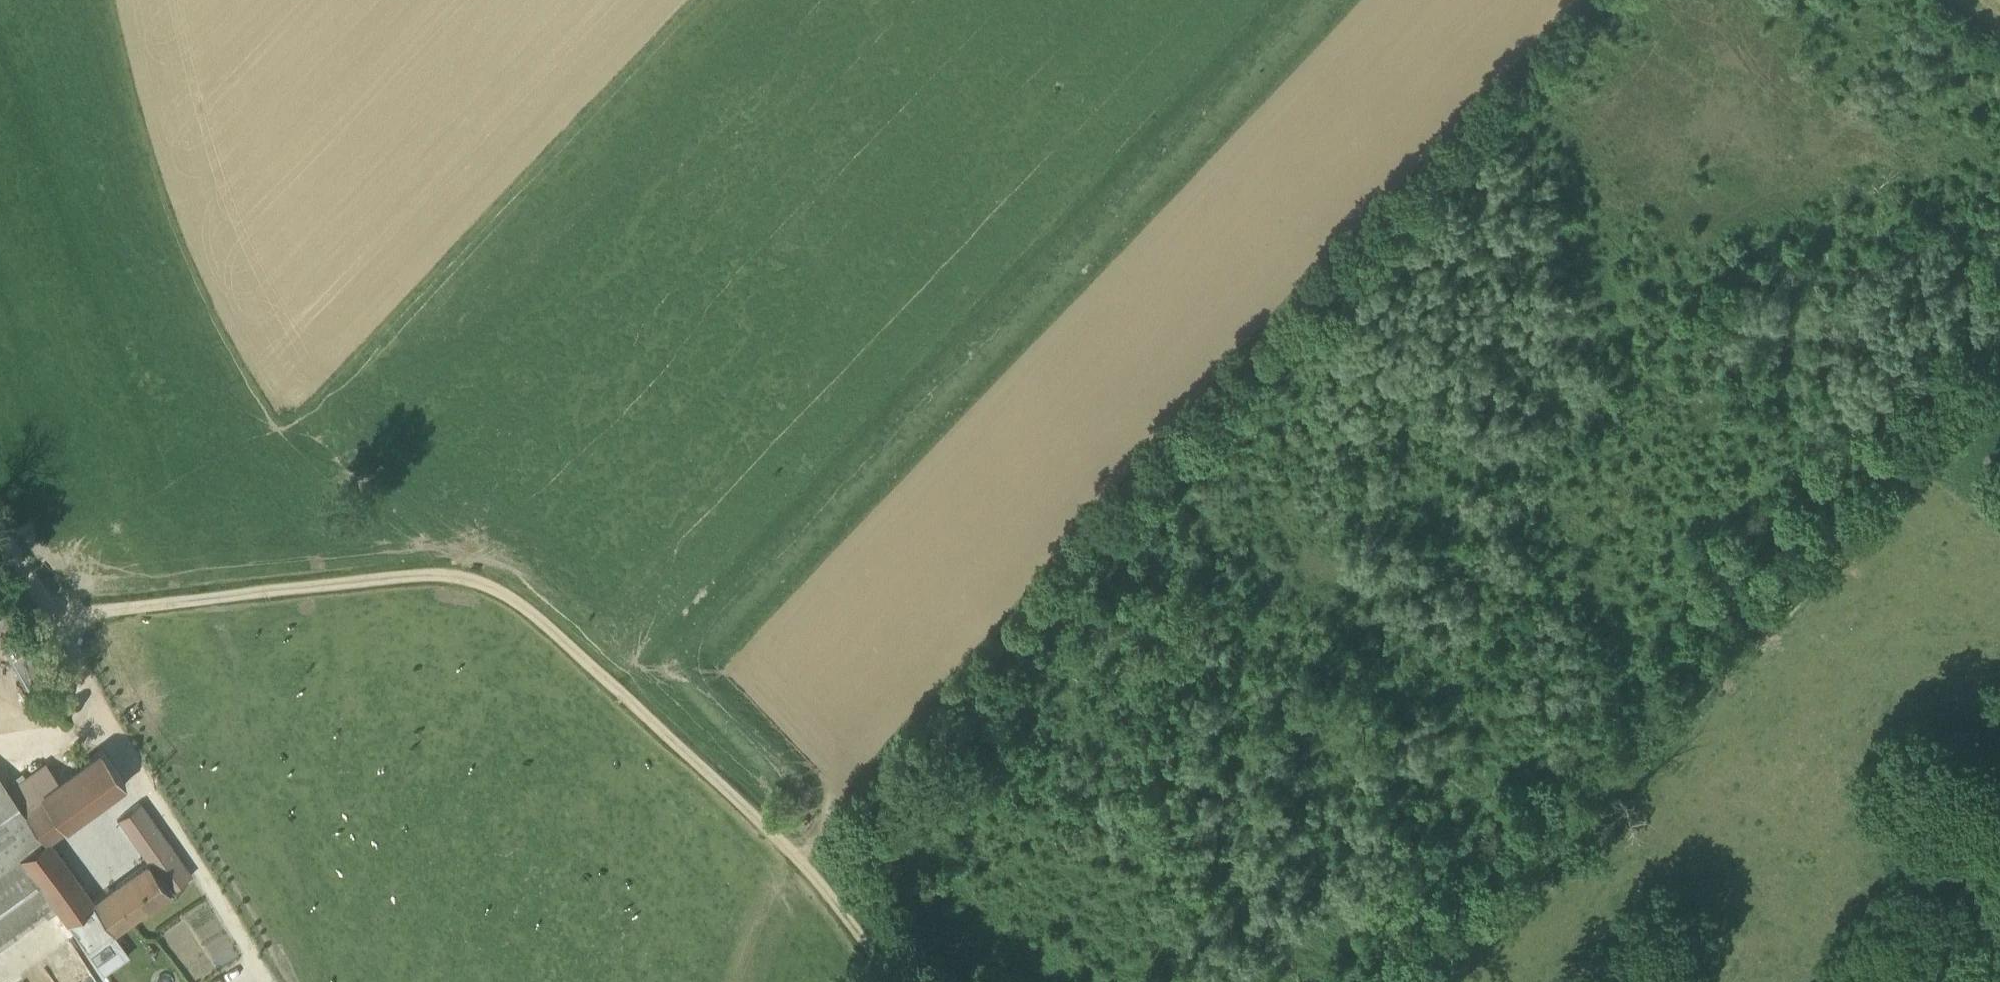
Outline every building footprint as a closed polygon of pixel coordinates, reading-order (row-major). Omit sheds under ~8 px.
[(114,812),(143,855),(92,892),(50,834),(124,778),(99,743),(56,771),(43,755),(5,779),(0,772),(0,941),(43,910),(53,923),(57,922),(61,927),(64,927),(71,923),(87,943),(168,885),(189,870),(136,794),(114,812)]
